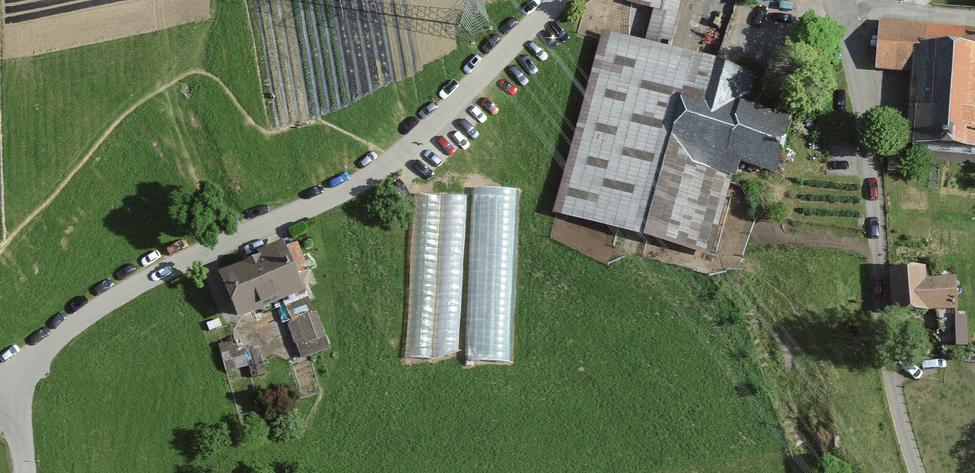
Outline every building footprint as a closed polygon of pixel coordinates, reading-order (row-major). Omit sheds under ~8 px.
[(720,67),(667,52),(681,0),(629,0),(628,2),(655,9),(644,48),(603,37),(554,213),(710,256),(732,179),(695,169),(674,141),(684,104),(707,111),(720,67)] [(907,146),(974,151),(974,36),(880,29),(878,68),(913,70),(907,146)] [(743,168),(778,178),(794,122),(745,108),(754,77),(720,67),(707,111),(684,104),(674,141),(695,169),(732,179),(739,181),(743,168)] [(519,192),(475,190),(467,363),(510,365),(515,255),(519,192)] [(435,360),(443,198),(414,195),(406,357),(435,360)] [(459,352),(465,198),(443,198),(435,360),(459,352)] [(214,282),(233,330),(303,301),(278,245),(252,256),(256,266),(214,282)] [(925,274),(893,276),(896,315),(957,310),(955,280),(926,283),(925,274)] [(967,317),(955,318),(956,348),(967,347),(967,317)] [(286,333),(300,367),(326,356),(313,322),(286,333)] [(215,349),(224,378),(247,371),(252,384),(265,380),(256,350),(240,355),(237,342),(215,349)]
